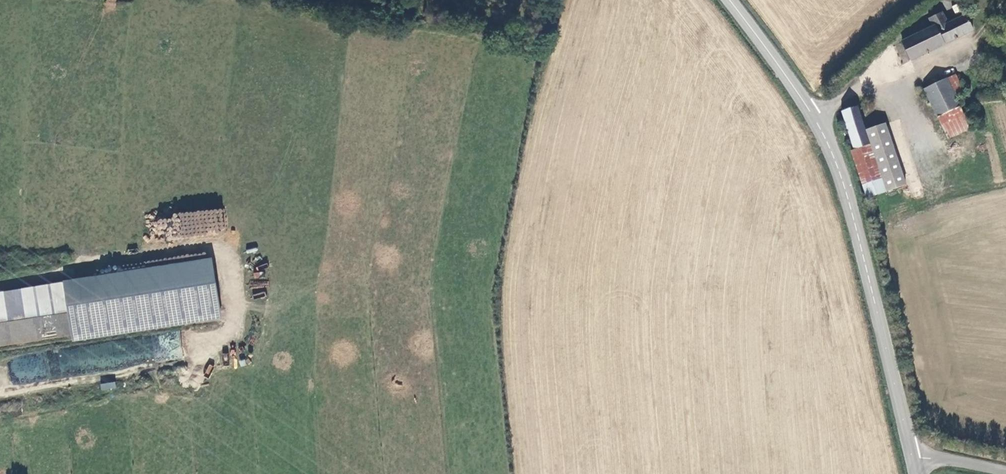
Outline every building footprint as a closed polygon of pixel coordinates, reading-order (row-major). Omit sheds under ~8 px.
[(926,17),(932,28),(901,43),(910,59),(972,28),(965,12),(952,19),(946,7),(926,17)] [(996,36),(998,47),(1005,46),(1005,35),(996,36)] [(962,91),(955,74),(945,78),(955,96),(962,91)] [(960,106),(955,96),(945,78),(923,90),(937,117),(960,106)] [(948,138),(970,125),(960,106),(937,117),(948,138)] [(843,112),(855,151),(871,146),(866,131),(858,107),(843,112)] [(906,187),(887,125),(866,131),(871,146),(886,193),(906,187)] [(851,153),(867,199),(886,193),(871,146),(855,151),(851,153)] [(65,282),(73,334),(74,341),(220,319),(211,260),(65,282)] [(65,282),(0,292),(0,344),(73,334),(65,282)] [(104,367),(182,360),(180,331),(162,333),(163,342),(166,341),(167,353),(155,354),(154,337),(104,342),(104,350),(108,349),(109,363),(104,363),(104,367)] [(100,383),(101,391),(116,389),(115,381),(100,383)]
